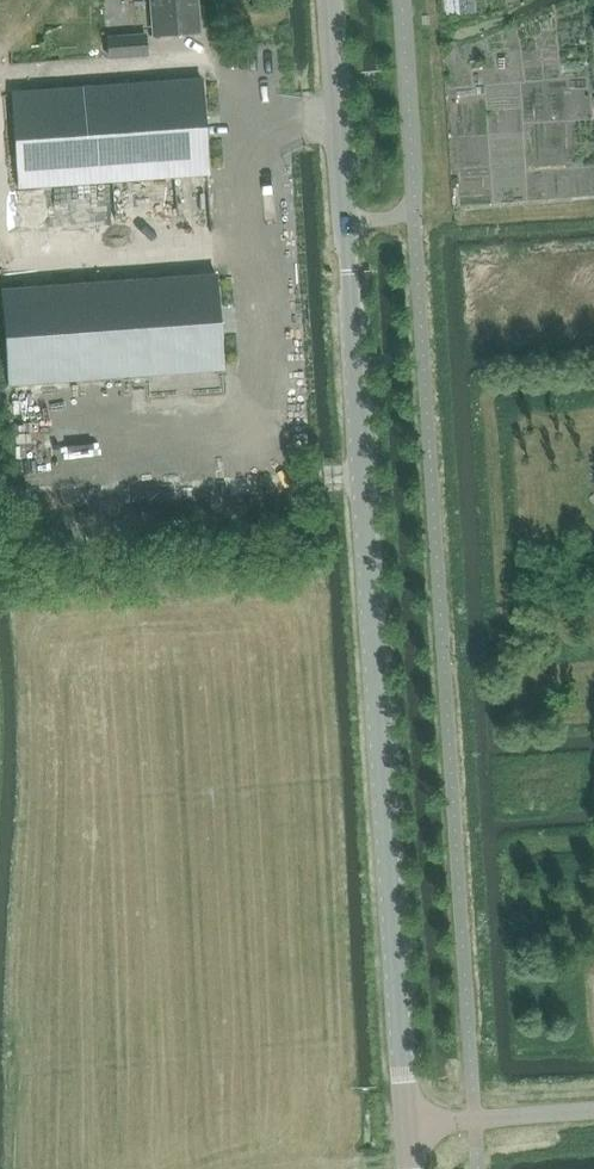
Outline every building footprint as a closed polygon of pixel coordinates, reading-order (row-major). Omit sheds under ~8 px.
[(198,32),(196,0),(152,0),(155,35),(198,32)] [(109,57),(147,54),(145,36),(107,39),(109,57)] [(527,169),(527,69),(488,69),(488,86),(484,86),(484,117),(455,117),(455,154),(493,154),(493,179),(584,180),(584,154),(546,154),(546,169),(527,169)] [(18,188),(208,175),(201,79),(11,92),(18,188)] [(8,385),(222,369),(215,274),(1,289),(8,385)]
